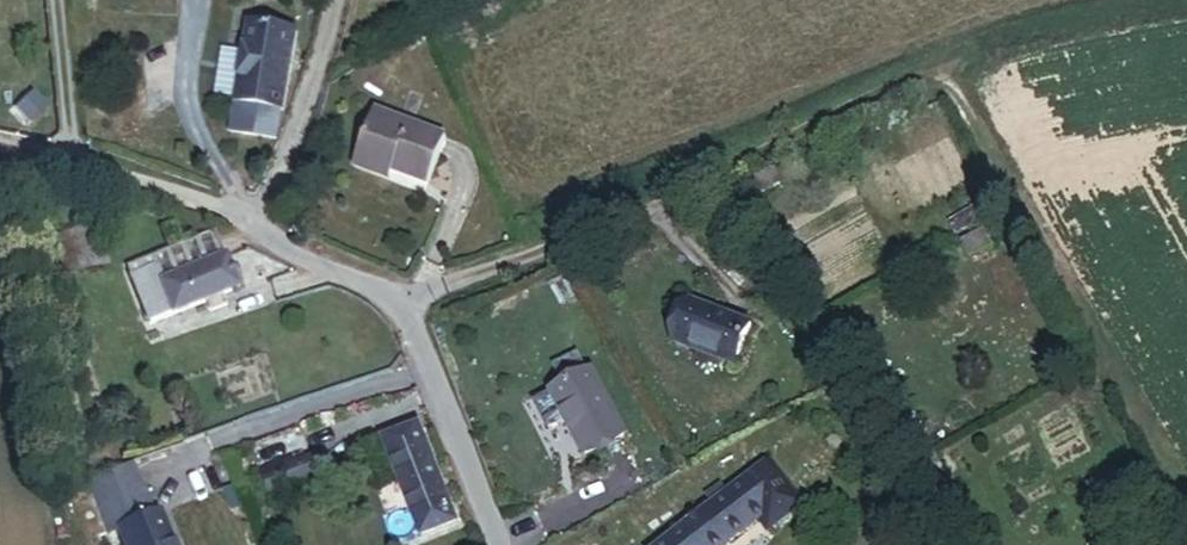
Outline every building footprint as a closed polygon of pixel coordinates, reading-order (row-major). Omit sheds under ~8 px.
[(233,123),(287,125),(292,13),(238,12),(236,41),(234,88),(233,123)] [(212,88),(234,88),(236,41),(213,40),(212,88)] [(380,157),(422,173),(438,127),(365,101),(349,146),(380,157)] [(345,157),(375,169),(380,157),(349,146),(345,157)] [(966,252),(990,246),(980,211),(956,217),(966,252)] [(221,272),(228,270),(207,219),(164,234),(124,249),(145,302),(202,280),(221,272)] [(62,273),(105,261),(93,220),(51,232),(62,273)] [(207,293),(226,286),(221,272),(202,280),(207,293)] [(695,349),(727,365),(741,329),(683,305),(666,346),(689,359),(695,349)] [(566,364),(584,356),(580,346),(562,353),(566,364)] [(723,375),(727,365),(695,349),(689,359),(723,375)] [(578,439),(617,420),(588,355),(584,356),(566,364),(547,372),(578,439)] [(429,507),(454,497),(420,410),(397,419),(429,507)] [(265,462),(273,484),(323,463),(314,442),(265,462)] [(812,490),(780,447),(736,478),(729,470),(718,477),(724,486),(645,544),(717,544),(769,507),(776,517),(812,490)] [(94,473),(97,482),(127,470),(123,461),(94,473)] [(109,513),(139,502),(127,470),(97,482),(109,513)] [(93,519),(109,513),(97,482),(94,473),(78,479),(93,519)] [(146,498),(139,502),(109,513),(122,544),(163,544),(146,498)]
